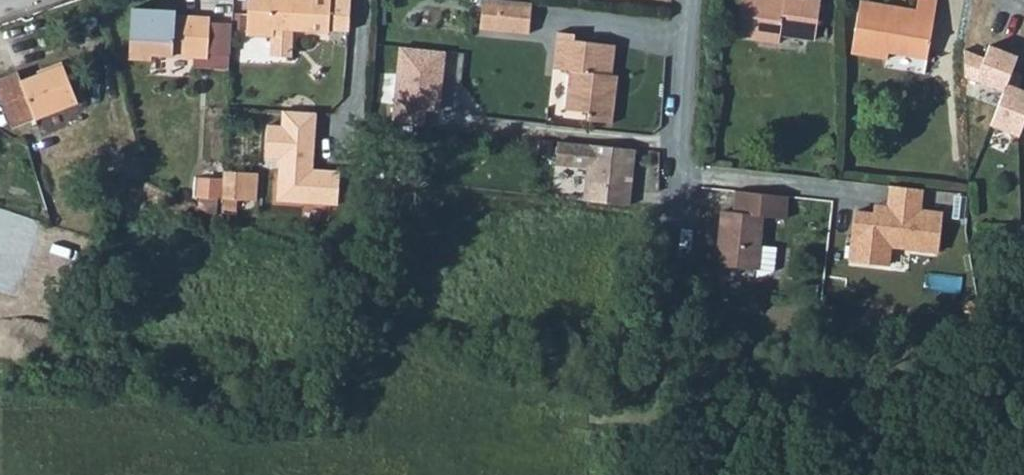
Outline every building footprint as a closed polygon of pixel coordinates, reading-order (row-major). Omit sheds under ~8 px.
[(300,33),(302,0),(247,0),(245,38),(271,40),(270,56),(292,57),(293,32),(300,33)] [(300,33),(349,35),(351,0),(302,0),(300,33)] [(483,0),(480,30),(529,34),(532,4),(483,0)] [(737,38),(779,42),(779,36),(816,40),(820,0),(740,0),(737,38)] [(859,12),(853,54),(888,60),(892,54),(926,60),(938,0),(920,0),(918,10),(900,7),(899,17),(859,12)] [(860,1),(859,12),(899,17),(900,7),(860,1)] [(128,60),(151,62),(151,58),(193,61),(207,61),(209,24),(210,18),(175,16),(175,12),(132,9),(128,60)] [(228,72),(231,25),(209,24),(207,61),(193,61),(192,69),(228,72)] [(555,33),(552,70),(568,71),(568,78),(566,105),(565,111),(586,112),(586,121),(612,123),(616,77),(611,77),(613,45),(575,42),(575,34),(555,33)] [(998,95),(1002,86),(1014,58),(986,46),(981,52),(968,52),(964,76),(972,79),(971,83),(998,95)] [(449,54),(403,49),(397,108),(443,113),(449,54)] [(7,123),(76,101),(62,61),(20,75),(15,65),(0,71),(0,104),(7,123)] [(566,105),(568,78),(552,77),(549,104),(566,105)] [(1023,119),(1023,95),(1002,86),(998,95),(985,130),(1015,142),(1023,121),(1023,119)] [(338,206),(339,171),(315,169),(317,113),(282,112),(280,125),(265,125),(265,169),(274,170),(273,204),(338,206)] [(634,150),(557,144),(555,167),(586,169),(583,201),(629,205),(634,150)] [(223,179),(222,199),(256,201),(257,174),(223,172),(223,179)] [(196,198),(222,199),(223,179),(197,178),(196,198)] [(856,211),(848,262),(890,265),(891,249),(936,254),(942,211),(921,209),(923,189),(889,188),(886,206),(874,206),(872,213),(856,211)] [(758,269),(760,246),(762,221),(787,223),(789,195),(733,191),(732,214),(720,213),(717,266),(758,269)] [(776,247),(760,246),(758,269),(758,277),(774,278),(776,247)]
